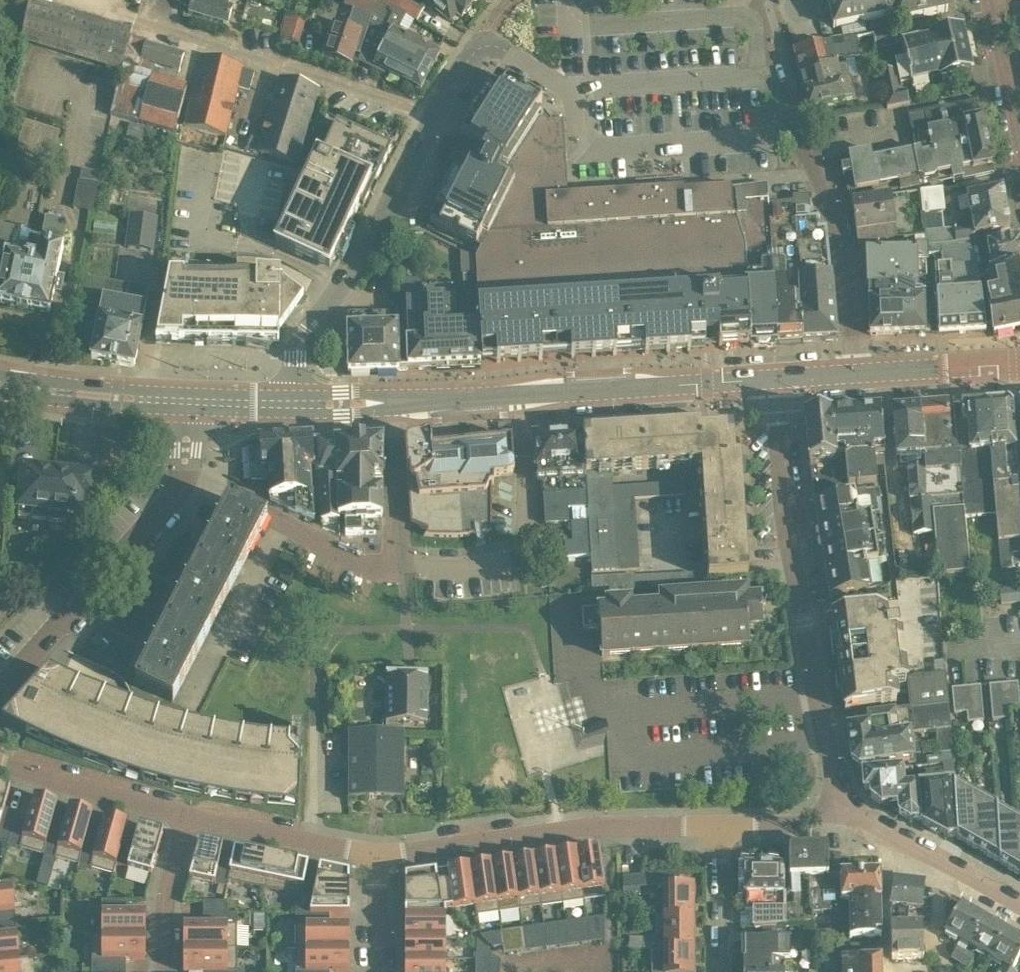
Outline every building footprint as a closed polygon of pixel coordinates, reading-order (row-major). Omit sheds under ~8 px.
[(33,3),(21,41),(119,72),(132,29),(40,0),(33,0),(33,3)] [(190,8),(188,13),(226,25),(232,9),(227,7),(229,0),(192,0),(190,8)] [(376,0),(346,0),(344,6),(354,9),(348,28),(332,23),(322,55),(351,64),(355,52),(359,54),(360,51),(364,38),(376,0)] [(364,38),(413,64),(410,69),(427,77),(439,53),(436,52),(438,49),(429,44),(427,47),(397,32),(406,14),(383,0),(376,0),(364,38)] [(416,19),(421,12),(401,0),(384,0),(416,19)] [(468,0),(424,0),(427,2),(426,2),(449,21),(456,13),(460,17),(472,3),(468,0)] [(833,28),(893,15),(895,23),(947,11),(945,0),(827,0),(833,28)] [(284,11),(277,34),(297,40),(304,17),(284,11)] [(934,56),(966,49),(962,29),(930,36),(930,38),(934,56)] [(873,34),(876,49),(897,45),(893,31),(873,34)] [(843,57),(840,39),(840,37),(830,40),(831,43),(822,46),(822,45),(793,49),(800,80),(846,69),(845,65),(837,67),(837,65),(836,65),(835,59),(843,57)] [(857,37),(840,39),(843,59),(860,57),(857,37)] [(364,38),(360,51),(369,56),(370,55),(377,59),(373,66),(420,90),(427,77),(410,69),(413,64),(364,38)] [(934,56),(930,38),(917,40),(917,39),(901,42),(905,58),(894,61),(900,86),(910,83),(912,90),(929,86),(927,80),(926,80),(926,78),(938,75),(934,56)] [(184,56),(145,44),(125,121),(137,124),(173,134),(187,86),(176,83),(178,74),(179,74),(184,56)] [(966,49),(934,56),(938,75),(939,77),(971,69),(966,49)] [(201,55),(200,61),(183,126),(226,137),(238,88),(249,91),(254,73),(242,69),(242,66),(201,55)] [(854,99),(846,69),(800,80),(808,110),(854,99)] [(879,74),(886,106),(887,109),(908,105),(905,92),(898,93),(894,71),(879,74)] [(493,178),(534,114),(541,103),(497,75),(461,133),(478,144),(468,166),(459,162),(429,223),(480,249),(511,187),(493,178)] [(279,79),(256,154),(295,166),(318,92),(279,79)] [(907,115),(914,150),(872,159),(870,150),(842,156),(849,192),(877,186),(877,185),(918,177),(918,178),(920,178),(923,180),(933,178),(936,174),(950,171),(952,182),(963,180),(963,181),(993,175),(986,138),(982,119),(979,120),(975,101),(907,115)] [(25,113),(15,146),(53,157),(62,124),(25,113)] [(511,187),(480,249),(475,259),(476,274),(480,357),(481,357),(482,362),(496,361),(496,363),(542,360),(541,358),(570,356),(570,358),(616,355),(616,353),(645,351),(645,353),(690,351),(690,348),(704,348),(704,347),(705,347),(705,342),(718,342),(719,346),(750,344),(746,249),(733,210),(731,189),(731,188),(684,191),(684,189),(567,196),(565,156),(550,156),(548,122),(534,114),(493,178),(511,187)] [(550,156),(565,156),(562,121),(548,122),(550,156)] [(363,208),(374,184),(391,147),(336,122),(313,171),(309,169),(274,245),(329,270),(359,206),(363,208)] [(98,184),(78,180),(73,208),(93,212),(98,184)] [(778,343),(768,204),(767,190),(766,185),(740,188),(740,187),(731,189),(733,210),(746,249),(750,344),(778,343)] [(945,188),(919,190),(922,214),(924,213),(927,246),(931,246),(955,243),(954,227),(953,229),(943,230),(941,212),(945,213),(945,188)] [(969,212),(964,213),(954,227),(955,243),(974,240),(973,236),(1009,229),(1002,188),(966,195),(969,212)] [(795,221),(811,219),(811,218),(813,218),(812,209),(810,210),(809,195),(792,196),(792,201),(795,221)] [(857,244),(864,243),(897,238),(890,195),(850,201),(857,244)] [(795,221),(792,201),(768,204),(778,343),(803,342),(798,279),(797,274),(800,274),(796,233),(795,221)] [(132,216),(128,247),(151,251),(155,220),(132,216)] [(27,228),(25,227),(8,305),(49,314),(55,289),(61,291),(64,279),(57,278),(63,248),(61,248),(65,229),(56,227),(57,220),(46,217),(42,237),(29,234),(29,232),(27,228)] [(816,218),(811,219),(795,221),(796,233),(800,274),(797,274),(798,279),(829,276),(825,229),(817,229),(816,218)] [(22,226),(17,226),(13,228),(12,228),(13,228),(0,225),(0,304),(8,305),(25,227),(22,226)] [(990,238),(974,240),(955,243),(962,333),(985,331),(985,330),(979,287),(991,284),(998,274),(991,243),(990,238)] [(1019,238),(991,243),(998,274),(1019,271),(1019,239),(1019,238)] [(955,243),(931,246),(932,255),(940,254),(941,267),(933,268),(938,335),(962,333),(955,243)] [(928,285),(927,246),(915,247),(915,252),(865,253),(866,287),(868,287),(868,288),(895,287),(898,286),(898,285),(918,284),(918,285),(928,285)] [(271,343),(302,299),(280,283),(280,277),(257,276),(257,269),(209,266),(182,262),(171,260),(156,340),(182,341),(271,343)] [(993,333),(1019,328),(1019,271),(998,274),(991,284),(993,292),(985,293),(993,333)] [(406,312),(402,313),(403,334),(407,334),(407,340),(405,340),(406,370),(430,369),(430,365),(436,365),(437,368),(452,364),(459,364),(479,365),(479,363),(480,363),(480,357),(476,274),(463,275),(464,291),(467,291),(470,324),(458,325),(456,298),(454,298),(453,285),(422,288),(422,280),(417,280),(405,280),(406,312)] [(830,276),(829,276),(798,279),(803,342),(836,340),(830,276)] [(898,286),(895,287),(897,334),(924,333),(924,327),(930,319),(928,285),(918,285),(918,284),(898,285),(898,286)] [(124,302),(112,363),(134,367),(148,289),(128,286),(125,303),(124,302)] [(895,287),(868,288),(869,335),(897,334),(895,287)] [(112,363),(124,302),(102,298),(91,359),(112,363)] [(403,334),(402,313),(354,314),(354,327),(347,327),(348,351),(347,351),(347,353),(345,358),(346,365),(348,370),(348,373),(398,371),(406,370),(405,340),(407,340),(407,334),(403,334)] [(1018,509),(1017,484),(1018,484),(1015,448),(1012,406),(1006,401),(985,403),(994,510),(1018,509)] [(962,497),(930,499),(934,533),(938,575),(970,572),(965,518),(995,516),(994,510),(985,403),(981,403),(982,416),(953,408),(953,405),(952,405),(957,455),(962,497)] [(946,405),(919,407),(923,467),(926,499),(930,499),(962,497),(957,455),(950,455),(946,405)] [(620,424),(661,423),(660,407),(620,408),(620,424)] [(923,467),(919,407),(898,409),(892,415),(895,460),(899,459),(900,469),(907,468),(923,467)] [(860,421),(855,421),(860,487),(863,487),(875,486),(872,450),(883,450),(879,410),(859,412),(860,421)] [(860,487),(855,421),(850,422),(850,412),(827,414),(834,497),(859,493),(860,487)] [(834,497),(827,414),(814,415),(815,421),(810,426),(805,426),(808,463),(809,463),(814,501),(834,497)] [(703,466),(702,455),(701,431),(700,426),(682,428),(682,429),(675,430),(666,430),(666,429),(641,430),(644,470),(700,466),(703,466)] [(702,455),(734,453),(733,429),(701,431),(702,455)] [(585,434),(582,434),(585,474),(610,472),(644,470),(641,430),(617,432),(617,434),(601,435),(601,433),(585,435),(585,434)] [(585,474),(582,434),(557,436),(561,492),(566,492),(568,510),(587,508),(585,474)] [(281,489),(269,490),(269,497),(270,501),(314,520),(313,493),(310,493),(309,467),(313,467),(311,443),(312,443),(311,435),(283,437),(285,493),(281,493),(281,489)] [(561,492),(557,436),(533,437),(536,482),(541,481),(542,493),(561,492)] [(285,493),(283,437),(259,439),(259,447),(259,448),(261,481),(268,480),(269,490),(281,489),(281,493),(285,493)] [(358,440),(360,535),(375,534),(374,518),(382,518),(382,488),(374,488),(374,480),(383,480),(383,439),(358,440)] [(455,538),(462,537),(487,534),(491,529),(492,485),(493,485),(494,477),(507,476),(511,475),(514,471),(513,466),(510,462),(513,458),(512,440),(510,439),(501,439),(461,444),(431,447),(431,440),(428,439),(410,440),(409,440),(408,441),(407,442),(406,443),(405,444),(405,445),(405,447),(411,525),(427,531),(426,535),(422,535),(422,536),(455,538)] [(358,440),(336,442),(334,442),(338,519),(344,519),(345,535),(360,535),(358,440)] [(334,442),(312,443),(311,443),(313,467),(318,467),(320,524),(338,523),(338,519),(334,442)] [(734,453),(702,455),(703,466),(700,466),(702,504),(742,501),(742,500),(741,500),(739,477),(739,476),(741,476),(740,458),(734,458),(734,453)] [(923,467),(907,468),(913,535),(934,533),(930,499),(926,499),(923,467)] [(52,524),(58,472),(19,468),(14,515),(17,515),(17,520),(52,524)] [(69,473),(58,472),(52,524),(65,526),(65,520),(79,522),(82,522),(84,504),(96,505),(97,477),(71,474),(69,473)] [(617,572),(616,559),(616,548),(615,536),(614,525),(613,513),(613,501),(612,501),(611,488),(610,472),(585,474),(587,508),(588,521),(590,556),(591,573),(617,572)] [(684,496),(683,482),(675,483),(676,497),(684,496)] [(669,497),(668,483),(661,484),(662,498),(669,497)] [(648,499),(647,485),(640,486),(640,499),(648,499)] [(655,498),(654,485),(647,485),(648,499),(655,498)] [(640,499),(640,486),(632,486),(633,500),(634,499),(640,499)] [(619,500),(618,487),(611,488),(612,501),(613,501),(619,500)] [(834,497),(814,501),(814,502),(818,525),(878,515),(875,500),(866,501),(863,487),(860,487),(859,493),(834,497)] [(566,492),(561,492),(542,493),(544,525),(569,523),(568,510),(566,492)] [(235,579),(266,518),(267,518),(260,515),(260,514),(249,508),(249,509),(229,499),(197,560),(235,579)] [(635,512),(634,499),(633,500),(626,500),(619,500),(613,501),(613,513),(635,512)] [(745,573),(743,533),(744,533),(742,501),(702,504),(704,528),(707,575),(745,573)] [(1018,509),(994,510),(995,516),(1000,570),(1002,570),(1002,569),(1011,568),(1009,553),(1019,552),(1019,528),(1018,509)] [(635,523),(635,515),(635,512),(613,513),(614,525),(635,523)] [(878,515),(818,525),(822,550),(882,540),(878,515)] [(590,556),(588,521),(570,522),(571,542),(563,543),(565,558),(590,556)] [(636,535),(635,523),(614,525),(615,536),(636,535)] [(637,546),(636,536),(636,535),(615,536),(616,548),(637,546)] [(882,540),(822,550),(826,571),(886,562),(885,561),(883,543),(882,540)] [(638,558),(637,546),(616,548),(616,559),(638,558)] [(639,570),(638,558),(616,559),(617,572),(639,570)] [(197,560),(166,621),(204,641),(235,579),(197,560)] [(887,563),(886,562),(826,571),(830,597),(890,586),(887,563)] [(0,567),(0,579),(8,580),(10,564),(0,563),(0,567)] [(19,565),(10,564),(8,580),(17,581),(19,565)] [(685,586),(684,573),(676,574),(676,587),(685,586)] [(694,586),(693,576),(693,573),(684,573),(685,586),(694,586)] [(669,587),(668,574),(659,575),(660,588),(669,587)] [(676,587),(676,574),(668,574),(669,587),(676,587)] [(626,590),(625,575),(617,576),(618,591),(626,590)] [(635,590),(634,577),(634,575),(625,575),(626,590),(635,590)] [(660,588),(659,575),(650,576),(651,589),(660,588)] [(880,602),(881,610),(832,616),(845,711),(896,702),(894,686),(905,685),(904,679),(906,678),(944,674),(942,633),(938,575),(895,577),(898,600),(880,602)] [(618,591),(617,576),(608,577),(609,591),(618,591)] [(643,589),(642,576),(634,577),(635,590),(643,589)] [(651,589),(650,576),(642,576),(643,589),(651,589)] [(601,592),(600,577),(591,578),(592,593),(601,592)] [(609,591),(608,577),(600,577),(601,592),(609,591)] [(1000,591),(1001,604),(1019,603),(1019,589),(1000,591)] [(762,626),(760,598),(745,599),(745,591),(715,593),(719,648),(749,646),(747,627),(762,626)] [(719,648),(715,593),(686,595),(690,650),(719,648)] [(690,650),(686,595),(661,596),(662,605),(658,605),(662,652),(690,650)] [(632,654),(629,607),(628,601),(608,602),(608,608),(598,609),(598,610),(581,611),(583,632),(600,630),(601,656),(632,654)] [(662,652),(658,605),(629,607),(632,654),(662,652)] [(204,641),(166,621),(135,683),(172,702),(204,641)] [(90,641),(96,646),(103,638),(98,633),(90,641)] [(265,805),(298,807),(303,727),(291,726),(290,739),(272,738),(244,734),(216,729),(188,723),(160,715),(133,707),(106,697),(80,686),(54,673),(48,670),(2,722),(24,734),(52,747),(81,760),(111,771),(141,780),(172,789),(203,795),(234,801),(265,805)] [(944,674),(906,678),(910,709),(874,714),(866,715),(868,726),(867,726),(847,729),(852,763),(858,767),(913,759),(909,734),(935,731),(938,754),(952,753),(950,729),(947,689),(945,674),(944,674)] [(387,676),(386,732),(403,733),(403,732),(403,724),(426,724),(427,677),(387,676)] [(1017,682),(1005,684),(1007,709),(1019,707),(1017,682)] [(1007,709),(1005,684),(989,685),(992,720),(1008,719),(1007,709)] [(965,687),(967,712),(968,722),(983,721),(980,686),(965,687)] [(967,712),(965,687),(952,688),(954,713),(967,712)] [(348,733),(349,799),(351,799),(367,799),(369,799),(383,799),(385,799),(402,799),(404,799),(404,797),(403,797),(403,786),(404,786),(404,785),(403,785),(403,775),(404,775),(404,773),(403,773),(403,759),(404,759),(404,757),(403,757),(403,747),(404,747),(404,745),(403,745),(403,735),(404,735),(404,732),(403,732),(403,733),(386,732),(348,733)] [(912,767),(862,772),(864,791),(870,790),(870,797),(881,806),(889,805),(888,788),(904,787),(904,786),(903,786),(902,773),(912,772),(912,767)] [(921,820),(918,785),(917,776),(912,776),(912,785),(904,786),(904,787),(888,788),(889,805),(898,804),(898,814),(910,821),(921,820)] [(956,837),(953,781),(918,785),(921,820),(921,824),(921,825),(947,838),(948,838),(956,837)] [(975,794),(953,781),(956,837),(956,839),(977,851),(975,794)] [(16,812),(4,809),(10,790),(0,787),(0,843),(7,845),(16,812)] [(999,863),(997,807),(997,806),(975,794),(977,851),(999,863)] [(28,816),(16,812),(7,845),(43,855),(52,822),(57,803),(34,797),(28,816)] [(52,822),(43,855),(54,858),(78,865),(87,832),(92,813),(69,807),(63,826),(52,822)] [(1017,819),(997,807),(999,863),(999,864),(1019,876),(1019,861),(1017,819)] [(87,832),(78,865),(113,875),(116,865),(122,842),(127,823),(104,817),(99,836),(87,832)] [(134,845),(122,842),(116,865),(151,875),(163,833),(139,826),(134,845)] [(214,884),(219,861),(222,847),(200,842),(189,879),(214,884)] [(839,877),(828,877),(827,855),(829,855),(828,844),(808,844),(807,844),(807,850),(789,851),(790,893),(785,893),(785,895),(786,927),(800,927),(812,927),(812,921),(812,913),(840,912),(839,888),(839,882),(839,877)] [(577,851),(584,901),(605,898),(604,888),(599,848),(577,851)] [(231,864),(219,861),(214,884),(227,887),(228,882),(264,889),(271,857),(234,849),(231,864)] [(577,851),(555,854),(562,904),(584,901),(577,851)] [(555,854),(534,857),(541,907),(562,904),(555,854)] [(46,887),(54,858),(43,855),(34,884),(46,887)] [(308,864),(271,857),(264,889),(300,897),(297,913),(297,915),(309,915),(315,888),(303,885),(308,864)] [(534,857),(512,860),(519,910),(541,907),(534,857)] [(519,910),(512,860),(491,863),(498,913),(519,910)] [(786,927),(785,895),(783,895),(783,868),(777,862),(768,862),(763,868),(744,868),(744,911),(752,911),(753,929),(786,927)] [(491,863),(470,866),(475,906),(474,906),(476,916),(498,913),(491,863)] [(470,866),(434,871),(440,911),(445,910),(474,906),(475,906),(470,866)] [(320,867),(315,888),(309,915),(329,914),(349,914),(349,873),(348,873),(320,867)] [(405,875),(405,916),(445,916),(445,910),(440,911),(434,871),(405,875)] [(679,872),(637,876),(623,877),(624,890),(663,886),(663,915),(692,915),(692,885),(679,885),(679,872)] [(865,899),(880,899),(879,872),(840,874),(841,900),(849,900),(850,938),(866,938),(865,899)] [(921,910),(924,884),(924,883),(894,880),(891,906),(921,910)] [(16,923),(12,888),(0,889),(0,925),(16,923)] [(882,937),(880,899),(865,899),(866,938),(882,937)] [(102,901),(102,935),(102,936),(145,936),(145,913),(125,913),(125,901),(102,901)] [(227,914),(227,902),(203,902),(203,903),(203,914),(227,914)] [(963,951),(983,917),(960,904),(944,932),(957,940),(954,946),(956,947),(950,960),(959,965),(966,953),(963,951)] [(297,915),(297,913),(295,913),(295,949),(349,949),(349,925),(329,925),(329,914),(309,915),(297,915)] [(227,914),(203,914),(203,925),(183,925),(183,949),(237,949),(237,914),(227,914)] [(692,915),(663,915),(654,915),(654,937),(659,938),(659,945),(692,946),(692,915)] [(445,916),(405,916),(405,938),(445,938),(445,916)] [(966,953),(959,965),(967,969),(974,957),(976,954),(987,961),(1005,929),(983,917),(963,951),(966,953)] [(0,925),(0,960),(19,958),(16,923),(0,925)] [(474,971),(498,971),(498,957),(605,942),(600,924),(576,926),(557,928),(474,936),(474,971)] [(891,960),(923,959),(922,926),(890,927),(891,960)] [(813,949),(812,927),(800,927),(800,949),(813,949)] [(987,961),(1001,969),(999,971),(1016,971),(1012,970),(1019,956),(1019,938),(1005,929),(987,961)] [(102,936),(102,935),(92,935),(92,971),(125,971),(125,960),(145,960),(145,936),(102,936)] [(645,939),(645,943),(642,943),(642,950),(651,950),(651,971),(692,971),(692,946),(659,945),(659,938),(654,937),(654,939),(645,939)] [(405,938),(405,959),(445,960),(445,938),(405,938)] [(645,943),(645,939),(629,939),(629,950),(642,950),(642,943),(645,943)] [(744,942),(744,971),(783,971),(782,960),(790,960),(789,940),(776,940),(776,939),(768,939),(768,941),(762,941),(762,942),(744,942)] [(183,949),(183,971),(237,971),(237,949),(183,949)] [(295,949),(295,971),(349,971),(349,949),(295,949)] [(881,955),(839,957),(840,971),(881,971),(881,955)] [(19,958),(0,960),(0,971),(20,971),(19,958)] [(405,971),(445,971),(445,960),(405,959),(405,971)]
